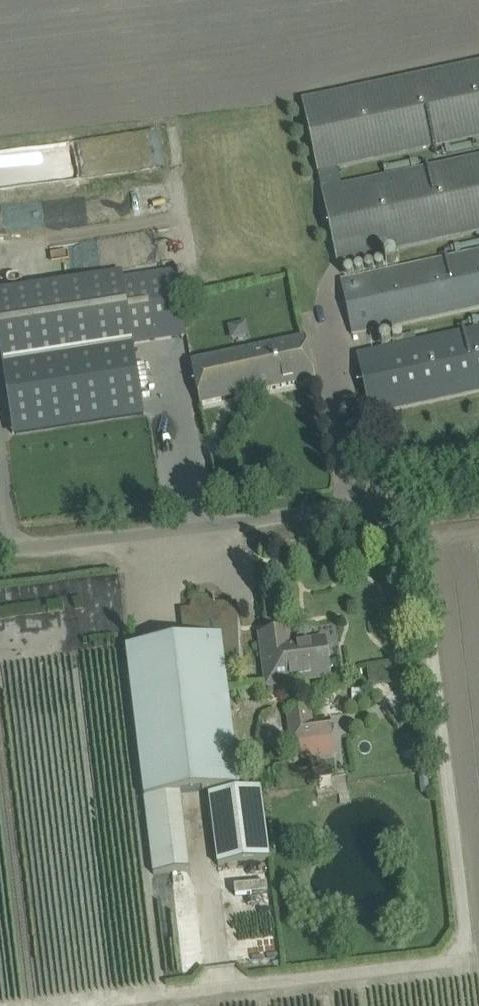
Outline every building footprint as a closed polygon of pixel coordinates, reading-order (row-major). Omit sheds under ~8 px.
[(337,169),(478,139),(478,63),(302,100),(336,263),(478,233),(478,157),(340,186),(337,169)] [(478,308),(478,252),(341,281),(353,335),(478,308)] [(0,297),(0,346),(3,363),(13,434),(144,414),(133,343),(185,335),(175,270),(169,271),(56,288),(0,297)] [(478,392),(478,328),(357,354),(370,415),(478,392)] [(306,338),(191,362),(200,405),(315,380),(306,338)] [(154,873),(190,869),(180,794),(240,787),(225,665),(238,663),(233,613),(192,618),(195,639),(126,648),(154,873)] [(325,640),(289,644),(287,631),(261,635),(267,685),(302,681),(301,674),(329,670),(325,640)] [(366,665),(367,687),(397,685),(396,663),(366,665)] [(314,721),(311,705),(286,709),(294,762),(335,755),(329,719),(314,721)] [(218,865),(269,859),(261,788),(210,794),(218,865)]
